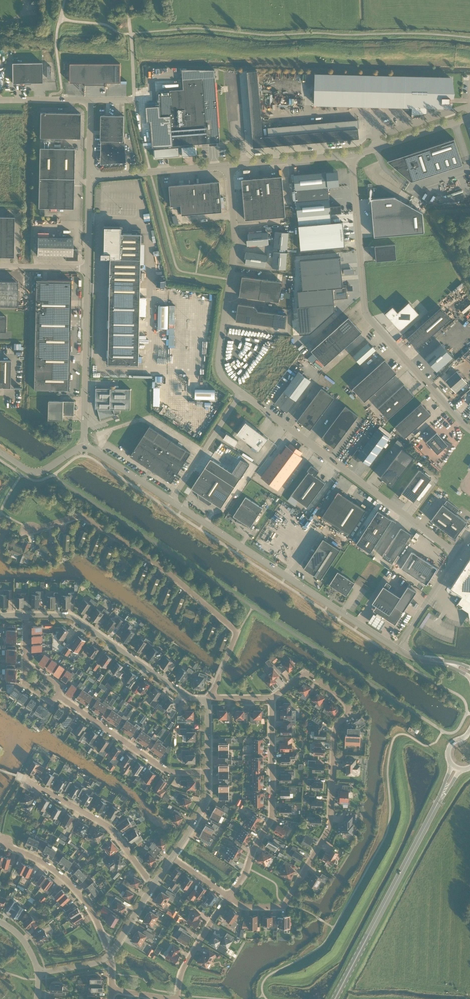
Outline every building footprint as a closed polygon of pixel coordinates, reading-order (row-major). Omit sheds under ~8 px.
[(12,63),(12,83),(42,83),(42,63),(12,63)] [(120,64),(70,64),(70,83),(85,83),(85,85),(105,85),(105,83),(120,83),(120,64)] [(156,106),(146,107),(147,122),(151,122),(153,147),(156,147),(156,149),(154,149),(155,158),(180,156),(179,153),(182,153),(182,156),(190,155),(190,154),(192,154),(192,155),(196,155),(195,146),(193,146),(193,144),(220,142),(215,77),(215,70),(182,69),(183,79),(184,89),(159,91),(160,104),(156,104),(156,106)] [(249,71),(255,147),(361,138),(360,128),(264,136),(259,70),(249,71)] [(315,105),(369,106),(412,107),(412,118),(427,113),(427,107),(450,108),(450,103),(451,98),(450,98),(450,78),(315,74),(315,105)] [(40,138),(80,138),(80,113),(40,112),(40,138)] [(102,158),(106,162),(124,161),(124,141),(123,141),(124,116),(101,115),(101,140),(103,140),(102,158)] [(420,179),(419,177),(461,163),(462,165),(463,165),(454,139),(411,153),(411,154),(392,160),(406,176),(405,176),(411,181),(420,179)] [(38,208),(73,208),(75,148),(40,148),(38,208)] [(338,171),(294,175),(296,190),(298,215),(298,217),(301,250),(345,247),(343,222),(331,223),(330,214),(342,213),(341,205),(330,206),(329,187),(339,186),(338,171)] [(242,180),(245,220),(285,216),(282,176),(242,180)] [(222,212),(221,197),(219,181),(179,185),(169,186),(171,206),(181,205),(182,215),(222,212)] [(371,202),(371,206),(372,206),(372,211),(372,215),(372,216),(373,216),(373,221),(373,225),(374,229),(373,229),(373,234),(374,234),(374,237),(376,237),(424,233),(422,213),(417,210),(414,208),(407,204),(405,204),(402,204),(402,201),(400,200),(396,200),(396,197),(395,197),(373,199),(371,199),(371,202)] [(14,257),(14,217),(0,217),(0,257),(14,257)] [(105,227),(104,253),(101,253),(101,258),(110,258),(108,364),(139,364),(140,299),(141,234),(121,234),(121,228),(105,227)] [(275,231),(274,248),(287,249),(289,232),(275,231)] [(248,234),(248,240),(247,240),(247,246),(269,244),(268,232),(248,234)] [(73,249),(73,238),(48,237),(38,237),(37,255),(65,256),(65,260),(77,260),(78,249),(73,249)] [(376,261),(396,259),(395,244),(375,246),(376,261)] [(274,251),(272,268),(286,269),(287,253),(274,251)] [(245,264),(265,267),(267,255),(246,252),(245,258),(246,258),(245,264)] [(299,307),(298,307),(300,335),(310,334),(335,312),(334,304),(334,299),(347,298),(346,287),(343,287),(340,257),(300,260),(303,291),(298,291),(299,307)] [(282,282),(242,276),(239,296),(279,302),(282,282)] [(69,381),(71,281),(36,280),(34,389),(65,390),(65,391),(70,391),(70,381),(69,381)] [(18,281),(0,281),(0,306),(17,306),(18,281)] [(409,302),(398,312),(393,306),(385,313),(400,330),(419,313),(409,302)] [(285,328),(287,315),(257,311),(258,310),(254,306),(238,304),(236,317),(236,321),(285,328)] [(168,305),(158,305),(158,328),(168,328),(168,305)] [(441,307),(407,337),(417,349),(451,318),(441,307)] [(325,365),(332,359),(362,332),(349,317),(311,351),(325,365)] [(360,364),(369,356),(376,349),(373,346),(372,347),(368,343),(353,356),(360,364)] [(441,344),(425,358),(437,371),(453,357),(441,344)] [(385,359),(353,388),(364,401),(397,372),(385,359)] [(10,387),(11,360),(0,360),(0,387),(10,387)] [(456,392),(467,382),(457,371),(446,381),(456,392)] [(287,412),(311,381),(299,372),(275,403),(287,412)] [(378,407),(388,419),(414,395),(404,384),(378,407)] [(101,419),(120,413),(120,409),(130,409),(131,389),(96,388),(96,385),(96,394),(96,401),(97,407),(99,413),(100,419),(101,420),(101,419)] [(297,420),(310,430),(334,398),(321,388),(297,420)] [(215,389),(195,389),(195,399),(215,399),(215,389)] [(192,400),(192,410),(215,410),(215,400),(192,400)] [(49,401),(48,419),(63,420),(63,415),(74,415),(74,401),(49,401)] [(431,414),(421,403),(395,426),(405,438),(431,414)] [(321,438),(334,448),(358,416),(345,406),(321,438)] [(432,425),(441,416),(440,414),(430,423),(432,425)] [(259,450),(268,438),(246,422),(237,434),(259,450)] [(171,482),(191,453),(150,426),(130,456),(171,482)] [(360,458),(369,465),(390,438),(378,429),(360,452),(357,450),(352,456),(358,461),(360,458)] [(437,432),(426,441),(438,454),(446,446),(450,449),(452,444),(447,441),(446,443),(437,432)] [(238,441),(227,433),(223,439),(235,446),(238,441)] [(398,440),(394,445),(399,448),(402,443),(398,440)] [(302,452),(290,444),(288,447),(286,445),(262,477),(278,489),(302,457),(300,455),(302,452)] [(395,457),(380,477),(392,486),(407,466),(414,457),(402,448),(395,457)] [(221,508),(235,486),(240,478),(211,459),(191,488),(200,494),(198,496),(199,499),(208,505),(211,504),(212,502),(221,508)] [(298,500),(307,507),(325,483),(315,475),(319,471),(311,465),(305,473),(306,474),(291,495),(298,500)] [(419,469),(399,496),(406,502),(408,498),(413,502),(431,478),(419,469)] [(338,492),(321,517),(349,535),(366,510),(338,492)] [(295,506),(298,500),(291,495),(287,500),(295,506)] [(253,524),(252,524),(263,508),(246,497),(233,516),(237,519),(236,521),(235,520),(235,521),(251,528),(253,524)] [(444,504),(443,504),(431,520),(455,538),(467,522),(456,514),(459,509),(447,500),(444,504)] [(356,543),(369,552),(370,553),(392,519),(378,510),(356,543)] [(310,519),(307,524),(313,527),(316,522),(310,519)] [(401,528),(382,557),(392,563),(411,534),(401,528)] [(77,534),(79,535),(77,541),(76,543),(82,545),(87,532),(82,530),(81,529),(77,534)] [(69,548),(70,534),(63,534),(64,532),(61,531),(58,538),(61,539),(64,539),(63,548),(69,548)] [(90,551),(95,553),(100,540),(95,538),(90,551)] [(304,568),(321,579),(340,550),(323,538),(304,568)] [(23,562),(25,557),(31,559),(34,552),(28,550),(30,544),(25,542),(23,548),(13,544),(10,551),(20,555),(18,560),(23,562)] [(103,559),(108,561),(113,549),(108,546),(108,547),(107,546),(108,544),(106,542),(101,548),(106,552),(103,559)] [(44,559),(50,561),(52,555),(55,557),(57,550),(53,548),(53,547),(50,545),(49,547),(39,543),(36,549),(46,553),(44,559)] [(401,568),(427,584),(437,568),(412,551),(401,568)] [(123,563),(121,568),(126,570),(129,565),(132,566),(134,560),(129,558),(130,557),(126,555),(126,557),(116,553),(113,559),(123,563)] [(461,608),(462,607),(469,612),(469,558),(450,588),(462,596),(457,604),(457,605),(457,607),(458,608),(460,608),(461,608)] [(142,568),(136,581),(142,583),(147,570),(142,568)] [(155,574),(152,572),(148,578),(152,581),(149,589),(154,592),(160,579),(154,577),(153,576),(155,574)] [(338,572),(329,585),(346,596),(355,583),(338,572)] [(383,586),(372,603),(378,607),(375,611),(381,615),(383,616),(395,624),(401,614),(403,611),(416,591),(408,586),(400,597),(388,589),(391,585),(387,582),(384,586),(383,586)] [(161,600),(167,602),(172,589),(166,587),(161,600)] [(0,602),(0,606),(8,606),(8,598),(12,598),(12,590),(4,590),(4,594),(0,594),(0,598),(0,602)] [(32,606),(39,607),(39,598),(43,598),(44,591),(36,591),(36,595),(32,595),(32,606)] [(47,607),(55,607),(55,599),(58,599),(58,592),(54,592),(54,597),(48,596),(47,607)] [(63,607),(71,607),(71,603),(74,603),(74,592),(69,592),(69,595),(63,595),(63,600),(62,600),(62,603),(63,603),(63,607)] [(18,593),(16,594),(16,606),(24,606),(24,600),(27,600),(27,593),(18,593)] [(174,609),(179,611),(184,598),(179,596),(174,609)] [(79,609),(85,613),(90,607),(93,609),(97,603),(91,599),(88,603),(85,600),(84,601),(83,600),(81,604),(81,605),(79,609)] [(104,608),(102,612),(97,609),(91,617),(98,622),(101,617),(105,619),(110,612),(104,608)] [(195,610),(195,612),(185,608),(182,614),(192,618),(190,623),(195,625),(198,620),(201,621),(203,615),(199,613),(199,611),(195,610)] [(428,620),(432,613),(430,612),(422,624),(424,625),(426,623),(425,622),(427,619),(428,620)] [(386,623),(374,616),(369,624),(381,632),(386,623)] [(116,622),(111,618),(105,627),(111,632),(116,625),(119,627),(120,625),(123,621),(119,618),(116,622)] [(126,631),(121,638),(128,643),(135,633),(130,630),(133,626),(128,622),(128,623),(124,628),(123,629),(126,631)] [(206,634),(211,637),(216,627),(210,625),(206,634)] [(6,630),(6,635),(16,636),(17,630),(15,630),(15,627),(8,626),(8,630),(6,630)] [(47,633),(43,632),(42,632),(42,626),(32,626),(32,630),(33,630),(33,632),(35,632),(34,635),(42,635),(47,635),(47,633)] [(59,640),(58,642),(59,643),(64,646),(67,641),(63,638),(66,635),(69,631),(63,627),(60,632),(57,632),(58,635),(58,637),(59,640)] [(218,646),(223,648),(228,637),(222,634),(218,646)] [(16,641),(16,636),(6,635),(6,641),(8,641),(8,644),(15,644),(15,641),(16,641)] [(34,641),(34,644),(41,644),(41,641),(42,641),(42,635),(34,635),(32,635),(32,639),(33,639),(33,641),(34,641)] [(79,636),(71,648),(78,652),(85,641),(79,636)] [(137,642),(138,643),(135,648),(141,652),(145,646),(148,649),(153,642),(146,638),(144,641),(141,639),(140,639),(139,639),(137,642)] [(34,644),(32,644),(32,648),(33,648),(33,650),(34,650),(34,656),(41,653),(41,650),(42,650),(42,644),(41,644),(34,644)] [(6,649),(6,654),(16,655),(16,649),(15,649),(15,646),(7,646),(7,649),(6,649)] [(91,649),(87,646),(84,651),(88,654),(93,658),(99,650),(93,646),(91,649)] [(147,656),(153,661),(155,658),(159,660),(159,661),(165,653),(160,650),(159,652),(153,648),(147,656)] [(16,660),(16,655),(6,654),(6,660),(7,660),(9,660),(8,664),(15,664),(15,660),(16,660)] [(45,664),(48,666),(52,659),(52,660),(49,658),(50,658),(45,654),(44,655),(42,654),(35,657),(38,659),(40,661),(39,662),(42,665),(43,664),(45,665),(45,664)] [(107,666),(109,664),(112,659),(106,654),(100,663),(106,667),(107,667),(107,666)] [(165,668),(167,670),(168,668),(172,671),(176,665),(172,662),(173,662),(167,658),(161,666),(162,667),(164,669),(165,668)] [(52,659),(48,666),(46,668),(50,670),(50,669),(52,670),(53,669),(55,671),(60,664),(59,665),(56,664),(57,663),(52,659)] [(265,661),(271,668),(274,665),(269,659),(265,661)] [(277,666),(282,672),(287,668),(289,671),(295,666),(293,664),(294,663),(291,659),(286,663),(284,660),(277,666)] [(92,668),(96,670),(100,665),(95,662),(92,668)] [(125,672),(121,669),(123,666),(117,662),(112,670),(117,674),(116,675),(121,678),(125,672)] [(60,664),(55,671),(54,673),(57,675),(58,674),(60,675),(60,674),(63,676),(67,670),(67,671),(64,669),(65,668),(60,664)] [(5,668),(5,674),(16,674),(16,668),(15,668),(15,665),(7,665),(7,668),(5,668)] [(186,671),(182,667),(181,668),(180,669),(179,670),(178,672),(179,672),(176,676),(183,681),(187,675),(190,676),(194,671),(189,667),(186,671)] [(268,684),(270,686),(276,681),(274,679),(279,675),(274,669),(267,675),(269,677),(264,681),(267,685),(268,684)] [(63,676),(61,678),(65,680),(65,679),(67,680),(70,682),(70,681),(74,676),(76,673),(73,671),(72,673),(67,670),(63,676)] [(129,681),(126,685),(131,688),(137,680),(134,678),(136,675),(130,671),(125,679),(129,681)] [(192,684),(194,685),(194,688),(198,688),(201,690),(202,688),(204,688),(204,682),(205,682),(208,675),(200,672),(198,678),(194,678),(194,681),(192,684)] [(16,674),(5,674),(5,679),(7,679),(7,683),(15,683),(15,680),(16,680),(16,674)] [(146,681),(145,681),(144,681),(142,684),(139,681),(132,690),(136,693),(138,690),(144,694),(150,685),(147,683),(147,682),(146,681)] [(75,696),(78,691),(81,687),(78,685),(77,687),(72,684),(66,692),(69,695),(70,694),(72,695),(72,694),(75,696)] [(308,691),(310,688),(303,684),(302,687),(301,686),(298,690),(303,693),(301,697),(306,700),(311,693),(308,691)] [(82,686),(81,687),(78,691),(81,692),(76,698),(82,702),(88,693),(83,689),(84,687),(82,686)] [(8,692),(11,693),(10,694),(11,695),(10,696),(14,699),(20,691),(15,687),(15,688),(13,687),(8,687),(8,692)] [(155,688),(152,693),(151,691),(148,695),(154,698),(150,704),(155,708),(159,702),(157,700),(162,693),(155,688)] [(28,696),(23,693),(23,694),(20,692),(16,698),(19,700),(18,702),(22,705),(28,696)] [(93,701),(95,698),(97,696),(94,694),(93,696),(88,693),(82,702),(87,705),(91,699),(93,701)] [(315,706),(320,709),(325,702),(322,700),(324,698),(317,693),(316,696),(315,695),(312,699),(317,702),(315,706)] [(91,709),(96,712),(103,703),(100,701),(102,699),(97,696),(95,698),(93,701),(96,702),(91,709)] [(28,698),(24,704),(27,706),(26,708),(31,711),(36,702),(32,698),(31,699),(28,698)] [(165,703),(162,706),(169,711),(171,712),(169,715),(172,717),(177,711),(174,709),(172,708),(175,702),(169,698),(165,703)] [(103,703),(96,712),(101,716),(106,709),(108,711),(112,706),(104,701),(103,703)] [(34,713),(39,716),(45,708),(40,704),(39,705),(37,703),(32,710),(35,712),(34,713)] [(280,714),(280,716),(281,717),(284,717),(284,720),(296,720),(296,710),(292,710),(291,710),(291,703),(284,703),(284,710),(281,710),(281,713),(280,714)] [(323,711),(328,715),(330,711),(335,714),(337,710),(338,707),(332,703),(330,706),(327,704),(323,711)] [(114,708),(112,706),(108,711),(110,712),(106,719),(111,722),(117,713),(112,710),(114,708)] [(45,708),(39,716),(42,718),(40,721),(44,724),(47,720),(51,714),(49,712),(50,711),(45,708)] [(64,711),(59,708),(54,715),(55,715),(54,716),(60,723),(66,713),(64,712),(64,711)] [(224,718),(224,722),(230,722),(230,714),(227,714),(227,710),(218,710),(218,715),(219,715),(219,718),(224,718)] [(235,710),(235,715),(236,715),(236,718),(241,718),(241,722),(247,722),(247,714),(244,714),(244,710),(235,710)] [(254,714),(250,714),(250,722),(257,722),(257,718),(262,718),(262,715),(263,715),(263,710),(254,710),(254,714)] [(178,720),(178,722),(186,722),(187,721),(194,721),(194,718),(194,716),(195,715),(194,712),(194,711),(186,711),(186,712),(186,715),(181,715),(181,720),(178,720)] [(121,720),(123,721),(126,716),(124,714),(122,717),(117,713),(111,722),(116,726),(121,720)] [(65,726),(68,728),(67,728),(69,725),(73,728),(76,723),(77,723),(73,720),(74,718),(73,718),(69,715),(62,724),(65,726)] [(126,716),(123,721),(125,723),(121,729),(126,733),(132,724),(127,720),(129,718),(126,716)] [(360,745),(361,735),(360,735),(360,734),(360,733),(359,732),(359,731),(358,730),(357,730),(366,723),(362,717),(347,727),(349,730),(349,735),(346,734),(345,744),(360,745)] [(166,726),(170,728),(174,723),(170,720),(166,726)] [(281,734),(292,734),(292,727),(291,727),(291,721),(288,721),(285,721),(284,721),(284,727),(281,727),(281,734)] [(82,740),(86,735),(88,732),(85,730),(87,727),(81,723),(75,731),(81,734),(79,738),(82,740)] [(135,730),(138,731),(141,726),(136,723),(135,725),(132,724),(126,733),(131,736),(135,730)] [(316,731),(315,731),(314,738),(326,738),(326,731),(322,731),(322,729),(322,725),(316,725),(316,731)] [(136,739),(141,743),(147,734),(142,730),(144,728),(141,726),(138,731),(140,733),(136,739)] [(195,732),(187,732),(187,728),(179,728),(179,734),(187,734),(187,740),(188,740),(188,741),(188,742),(189,742),(190,742),(191,742),(192,741),(192,740),(195,740),(195,732)] [(89,744),(94,747),(100,739),(97,737),(99,735),(93,731),(88,738),(91,741),(89,744)] [(150,740),(153,742),(156,737),(154,735),(152,737),(147,734),(141,743),(146,746),(150,740)] [(252,736),(252,745),(263,745),(263,742),(263,739),(260,739),(260,736),(252,736)] [(163,742),(158,738),(156,737),(153,742),(155,743),(151,750),(156,753),(162,744),(163,742)] [(292,737),(285,737),(285,743),(281,743),(281,750),(292,750),(292,743),(292,737)] [(110,742),(103,738),(98,747),(101,749),(99,753),(105,757),(109,750),(106,748),(110,742)] [(219,743),(219,749),(229,749),(229,743),(232,743),(232,738),(225,738),(225,743),(219,743)] [(320,755),(320,756),(325,756),(325,748),(322,748),(322,743),(315,743),(315,748),(314,748),(314,755),(320,755)] [(167,747),(162,744),(156,753),(161,757),(165,750),(170,753),(171,747),(168,745),(167,747)] [(264,748),(263,745),(252,745),(254,745),(254,751),(252,751),(252,754),(260,754),(260,751),(263,751),(263,748),(264,748)] [(110,755),(113,757),(110,762),(112,763),(109,768),(112,770),(119,760),(116,758),(121,750),(116,746),(110,755)] [(219,749),(219,756),(226,756),(226,760),(232,760),(232,753),(229,753),(229,749),(219,749)] [(195,762),(195,755),(189,755),(189,750),(182,750),(182,762),(195,762)] [(291,759),(297,759),(297,753),(288,753),(288,756),(281,756),(281,764),(291,763),(291,759)] [(127,767),(124,771),(127,773),(132,766),(129,764),(133,758),(127,754),(122,763),(127,767)] [(252,763),(254,763),(264,763),(264,760),(263,760),(263,757),(260,757),(260,754),(252,754),(252,763)] [(347,769),(347,774),(355,775),(355,770),(359,770),(359,766),(355,765),(355,759),(344,759),(343,765),(348,766),(347,769)] [(219,764),(219,770),(229,770),(229,764),(232,764),(232,760),(226,760),(225,764),(219,764)] [(316,760),(308,760),(308,763),(313,763),(313,772),(320,772),(320,771),(324,772),(324,764),(320,764),(320,763),(316,763),(316,760)] [(28,770),(35,773),(36,770),(41,773),(44,767),(39,765),(40,764),(33,761),(28,770)] [(136,778),(139,780),(143,774),(140,772),(144,766),(138,762),(132,770),(138,775),(136,778)] [(252,763),(252,772),(260,772),(260,769),(263,769),(263,766),(264,766),(264,763),(254,763),(252,763)] [(157,775),(150,770),(145,777),(142,776),(139,781),(144,784),(146,780),(151,784),(157,775)] [(229,774),(229,770),(219,770),(219,777),(226,777),(226,781),(232,781),(232,774),(229,774)] [(42,780),(50,784),(54,778),(56,779),(59,774),(55,771),(53,775),(51,774),(50,771),(47,772),(47,775),(44,781),(42,780)] [(288,774),(281,774),(281,782),(292,782),(292,774),(294,774),(294,771),(288,771),(288,774)] [(260,775),(260,772),(252,772),(252,781),(254,781),(264,781),(264,778),(263,778),(263,775),(260,775)] [(157,793),(162,796),(166,790),(163,788),(167,782),(161,778),(155,787),(159,790),(157,793)] [(312,789),(323,790),(323,782),(314,782),(314,778),(308,778),(308,784),(312,784),(312,789)] [(56,788),(62,791),(64,788),(67,790),(72,782),(65,779),(64,781),(61,780),(56,788)] [(196,790),(196,781),(191,781),(191,780),(180,780),(180,785),(188,785),(188,788),(191,788),(191,790),(196,790)] [(219,785),(219,791),(229,791),(229,785),(232,785),(232,781),(226,781),(226,785),(219,785)] [(264,784),(264,781),(254,781),(254,787),(252,787),(252,790),(260,790),(260,787),(263,787),(263,784),(264,784)] [(70,794),(75,797),(78,794),(81,796),(86,787),(82,785),(80,788),(74,785),(71,790),(72,790),(70,794)] [(342,791),(341,791),(340,802),(343,802),(343,803),(348,804),(348,802),(350,802),(350,797),(348,797),(349,792),(350,792),(350,785),(344,785),(344,788),(342,788),(342,791)] [(281,797),(286,797),(286,800),(290,800),(290,793),(297,793),(297,787),(289,787),(289,790),(281,790),(281,797)] [(252,790),(252,799),(264,799),(264,796),(263,796),(263,793),(260,793),(260,790),(252,790)] [(93,804),(98,794),(93,791),(90,795),(87,793),(82,801),(88,805),(89,802),(93,804)] [(229,791),(219,791),(219,798),(226,798),(226,802),(232,802),(232,795),(229,795),(229,791)] [(188,794),(179,792),(176,797),(183,801),(181,804),(184,805),(183,806),(187,809),(192,801),(187,798),(188,794)] [(26,804),(24,807),(31,811),(34,805),(31,803),(33,798),(28,795),(28,794),(27,794),(26,794),(25,795),(24,795),(25,796),(22,801),(26,804)] [(312,807),(322,807),(322,800),(315,800),(315,796),(309,796),(309,802),(312,803),(312,807)] [(48,813),(49,810),(46,808),(50,801),(44,798),(40,803),(38,806),(45,810),(43,814),(46,816),(48,813)] [(107,803),(111,805),(113,801),(109,798),(108,800),(106,799),(105,802),(101,800),(96,809),(102,812),(107,803)] [(264,802),(264,799),(252,799),(254,799),(254,805),(252,805),(252,808),(260,808),(260,805),(263,805),(263,802),(264,802)] [(281,807),(281,814),(292,814),(292,809),(295,809),(295,803),(289,803),(289,807),(281,807)] [(216,805),(213,811),(222,815),(225,810),(227,811),(229,808),(224,805),(222,808),(216,805)] [(119,811),(119,810),(113,806),(108,816),(114,819),(116,816),(121,819),(124,813),(119,811)] [(57,818),(55,822),(58,824),(61,818),(58,816),(62,810),(56,807),(51,815),(57,818)] [(175,809),(172,814),(174,817),(172,820),(175,821),(174,823),(178,825),(178,826),(183,817),(180,815),(182,812),(175,809)] [(249,817),(248,818),(259,823),(260,821),(260,820),(261,818),(259,816),(260,814),(253,810),(251,813),(253,814),(251,819),(249,817)] [(216,819),(214,823),(219,826),(221,822),(219,821),(222,815),(213,811),(210,816),(216,819)] [(68,814),(63,823),(68,825),(66,829),(70,832),(73,826),(70,824),(74,817),(68,814)] [(308,814),(307,820),(312,820),(312,821),(311,822),(314,825),(315,824),(321,824),(322,817),(316,817),(316,814),(308,814)] [(342,824),(339,824),(339,833),(343,833),(343,834),(347,834),(347,833),(352,833),(353,825),(352,825),(352,817),(345,816),(344,823),(344,822),(342,824)] [(119,825),(123,831),(127,828),(128,829),(131,826),(133,829),(137,825),(134,820),(131,822),(128,818),(123,822),(119,825)] [(248,818),(244,825),(251,829),(252,827),(255,829),(257,826),(259,823),(248,818)] [(85,823),(85,824),(80,822),(77,827),(75,826),(72,832),(76,834),(77,832),(84,836),(89,827),(88,826),(88,825),(85,823)] [(217,830),(219,826),(214,823),(212,826),(206,823),(203,829),(212,834),(215,828),(217,830)] [(288,835),(292,828),(285,824),(283,828),(278,825),(274,831),(279,834),(280,837),(284,835),(283,834),(284,833),(288,835)] [(244,825),(239,833),(249,839),(251,836),(252,834),(249,832),(251,829),(244,825)] [(89,833),(86,838),(89,840),(90,837),(99,842),(101,837),(102,838),(104,834),(100,831),(100,832),(95,829),(92,834),(89,833)] [(212,834),(203,829),(200,835),(206,838),(204,841),(210,845),(213,839),(210,837),(212,834)] [(135,840),(138,844),(144,839),(140,835),(140,836),(136,830),(128,836),(132,842),(135,840)] [(25,844),(31,847),(34,839),(29,836),(31,834),(27,832),(24,838),(27,839),(28,840),(26,844),(25,844)] [(239,833),(235,841),(242,845),(243,842),(246,844),(247,842),(248,842),(249,839),(239,833)] [(302,846),(306,845),(309,847),(314,838),(306,834),(304,838),(300,839),(302,846)] [(275,851),(275,852),(279,846),(283,847),(285,848),(287,844),(274,837),(275,838),(272,842),(268,840),(269,840),(265,846),(266,846),(266,845),(275,850),(275,851)] [(39,844),(42,846),(45,840),(41,838),(39,841),(34,839),(31,847),(36,849),(38,845),(39,844)] [(161,851),(163,848),(168,842),(165,840),(165,839),(163,839),(161,838),(160,839),(156,839),(156,838),(155,838),(150,847),(153,849),(155,847),(161,851)] [(42,852),(47,855),(52,848),(47,845),(49,842),(45,840),(42,846),(45,847),(45,848),(43,852),(42,852)] [(240,848),(242,845),(235,841),(230,849),(240,854),(242,852),(242,851),(243,849),(240,848)] [(105,848),(106,850),(106,851),(110,855),(118,850),(117,849),(118,849),(116,846),(116,847),(112,842),(107,846),(104,843),(101,847),(103,849),(105,848)] [(293,846),(291,849),(290,851),(294,853),(292,857),(300,862),(303,856),(297,852),(298,849),(293,846)] [(230,849),(227,847),(225,853),(227,854),(225,857),(232,862),(234,858),(237,860),(238,857),(239,857),(240,854),(230,849)] [(57,851),(52,848),(47,855),(52,858),(54,854),(55,854),(58,856),(62,850),(58,848),(57,851)] [(335,858),(338,853),(332,849),(329,855),(326,853),(322,860),(326,862),(327,861),(332,865),(336,858),(335,858)] [(63,866),(68,859),(64,856),(65,853),(62,850),(58,856),(61,858),(61,859),(58,862),(63,866)] [(158,856),(149,850),(145,855),(146,856),(147,859),(146,861),(147,862),(148,864),(150,864),(152,865),(156,859),(156,858),(158,856)] [(257,860),(261,863),(261,862),(266,865),(271,857),(273,858),(275,856),(269,852),(268,855),(263,852),(260,857),(259,856),(257,860)] [(127,864),(124,860),(123,860),(120,856),(118,857),(116,855),(107,862),(109,865),(107,867),(110,870),(116,866),(118,869),(122,866),(123,867),(127,864)] [(11,858),(5,856),(3,865),(6,866),(5,870),(11,871),(12,865),(9,864),(11,858)] [(68,859),(63,866),(67,870),(67,869),(70,866),(71,865),(74,868),(78,863),(74,860),(72,862),(68,859)] [(285,868),(281,874),(286,877),(285,877),(290,880),(293,875),(292,875),(295,870),(289,867),(291,864),(285,860),(282,866),(285,868)] [(14,872),(19,875),(20,872),(24,873),(28,865),(22,862),(19,868),(17,867),(14,872)] [(72,874),(76,878),(83,872),(79,868),(81,866),(78,863),(74,868),(76,870),(76,871),(73,874),(72,874)] [(28,865),(24,873),(27,875),(25,878),(30,880),(33,875),(30,873),(33,867),(28,865)] [(171,876),(176,880),(181,872),(176,868),(171,876)] [(83,872),(76,878),(81,882),(84,879),(85,879),(87,881),(92,877),(89,874),(85,870),(83,872)] [(116,880),(121,874),(117,871),(112,877),(116,880)] [(33,882),(38,885),(40,883),(43,885),(48,877),(43,873),(39,879),(37,877),(33,882)] [(314,873),(308,883),(314,886),(314,889),(319,887),(318,883),(320,880),(324,882),(325,880),(327,881),(329,877),(322,873),(320,877),(314,873)] [(123,882),(132,887),(134,885),(137,887),(141,880),(135,876),(132,881),(126,877),(123,882)] [(193,880),(187,876),(181,885),(187,889),(185,892),(188,894),(192,889),(189,887),(193,880)] [(53,881),(48,877),(43,885),(46,887),(44,890),(48,893),(52,888),(49,886),(53,881)] [(85,887),(85,888),(89,892),(96,887),(98,885),(95,881),(92,877),(87,881),(89,884),(89,885),(86,888),(85,887)] [(129,886),(123,883),(120,887),(126,891),(123,895),(130,899),(134,893),(127,889),(129,886)] [(194,889),(189,896),(192,898),(194,899),(197,895),(201,898),(207,890),(201,885),(198,890),(195,888),(194,889)] [(96,887),(89,892),(92,897),(93,897),(92,896),(96,894),(97,894),(99,896),(104,893),(101,889),(99,891),(96,887)] [(57,897),(60,900),(66,893),(62,889),(57,893),(55,891),(51,895),(55,899),(57,897)] [(169,891),(167,894),(162,891),(161,893),(160,893),(158,896),(167,901),(169,898),(172,900),(176,895),(169,891)] [(71,898),(66,893),(60,900),(64,904),(61,907),(63,909),(68,904),(66,902),(71,898)] [(206,897),(202,902),(203,902),(207,905),(209,902),(213,904),(218,897),(212,893),(210,896),(208,894),(206,897)] [(124,909),(126,906),(120,903),(122,900),(116,896),(113,901),(117,904),(114,907),(122,912),(123,911),(124,911),(125,910),(124,909)] [(157,899),(156,901),(161,904),(160,907),(165,910),(168,906),(165,904),(167,901),(158,896),(156,899),(157,899)] [(11,914),(18,918),(24,909),(18,904),(17,905),(15,904),(17,901),(13,898),(7,908),(13,912),(11,914)] [(109,915),(106,921),(110,923),(110,924),(110,925),(111,926),(112,926),(113,925),(114,926),(119,917),(112,913),(113,911),(109,909),(110,909),(104,905),(101,910),(107,914),(107,913),(109,915)] [(65,911),(68,916),(67,917),(69,920),(74,917),(81,912),(78,907),(72,911),(71,908),(65,911)] [(172,912),(170,911),(168,914),(173,918),(178,911),(174,909),(172,912)] [(187,921),(197,927),(200,921),(198,919),(201,914),(194,910),(191,915),(187,921)] [(232,910),(226,919),(232,923),(230,926),(234,928),(238,923),(234,921),(239,915),(232,910)] [(148,912),(146,915),(156,921),(157,918),(160,919),(163,914),(157,911),(156,914),(150,911),(149,913),(148,912)] [(81,912),(74,917),(76,920),(72,922),(75,927),(81,924),(79,921),(85,917),(81,912)] [(32,925),(35,929),(40,924),(36,921),(31,915),(24,923),(29,928),(32,925)] [(146,919),(144,921),(150,924),(148,927),(147,929),(152,932),(153,930),(156,925),(154,924),(156,921),(146,915),(144,918),(146,919)] [(254,915),(253,916),(249,916),(249,919),(244,919),(242,926),(249,926),(249,927),(257,927),(257,926),(257,916),(256,916),(256,915),(254,915)] [(267,917),(267,916),(264,916),(264,917),(263,917),(263,924),(264,924),(264,927),(269,927),(269,924),(272,924),(272,927),(276,927),(276,920),(273,920),(273,917),(267,917)] [(290,916),(284,916),(284,918),(277,918),(277,927),(290,927),(290,924),(291,924),(291,920),(290,920),(290,916)] [(44,931),(36,936),(38,939),(38,940),(39,942),(40,942),(40,943),(46,939),(47,940),(50,938),(46,932),(52,928),(49,923),(42,928),(44,931)] [(180,935),(178,939),(186,944),(191,937),(186,934),(188,931),(180,926),(176,933),(180,935)] [(136,932),(135,935),(144,940),(146,937),(147,938),(149,938),(149,937),(153,939),(155,935),(146,930),(144,933),(139,930),(138,932),(136,932)] [(222,941),(214,936),(210,942),(225,952),(234,937),(227,932),(222,941)] [(142,943),(144,940),(135,935),(133,938),(134,938),(133,940),(138,943),(136,946),(142,949),(145,945),(142,943)] [(179,957),(179,956),(177,954),(180,949),(174,945),(170,950),(166,957),(170,959),(176,962),(176,961),(178,961),(179,960),(179,959),(179,958),(179,957)] [(207,967),(212,959),(213,959),(216,954),(210,951),(207,955),(203,954),(200,959),(200,958),(198,962),(201,964),(202,964),(207,967)] [(103,979),(102,979),(102,977),(96,977),(96,973),(87,974),(88,974),(88,980),(91,980),(91,983),(103,983),(103,979)] [(55,995),(66,995),(66,991),(63,991),(63,983),(63,984),(60,983),(60,982),(56,982),(56,983),(51,983),(52,983),(51,983),(51,992),(51,991),(55,991),(55,995)] [(103,990),(103,983),(91,983),(91,984),(93,984),(93,987),(89,987),(89,993),(97,994),(97,990),(103,990)]
